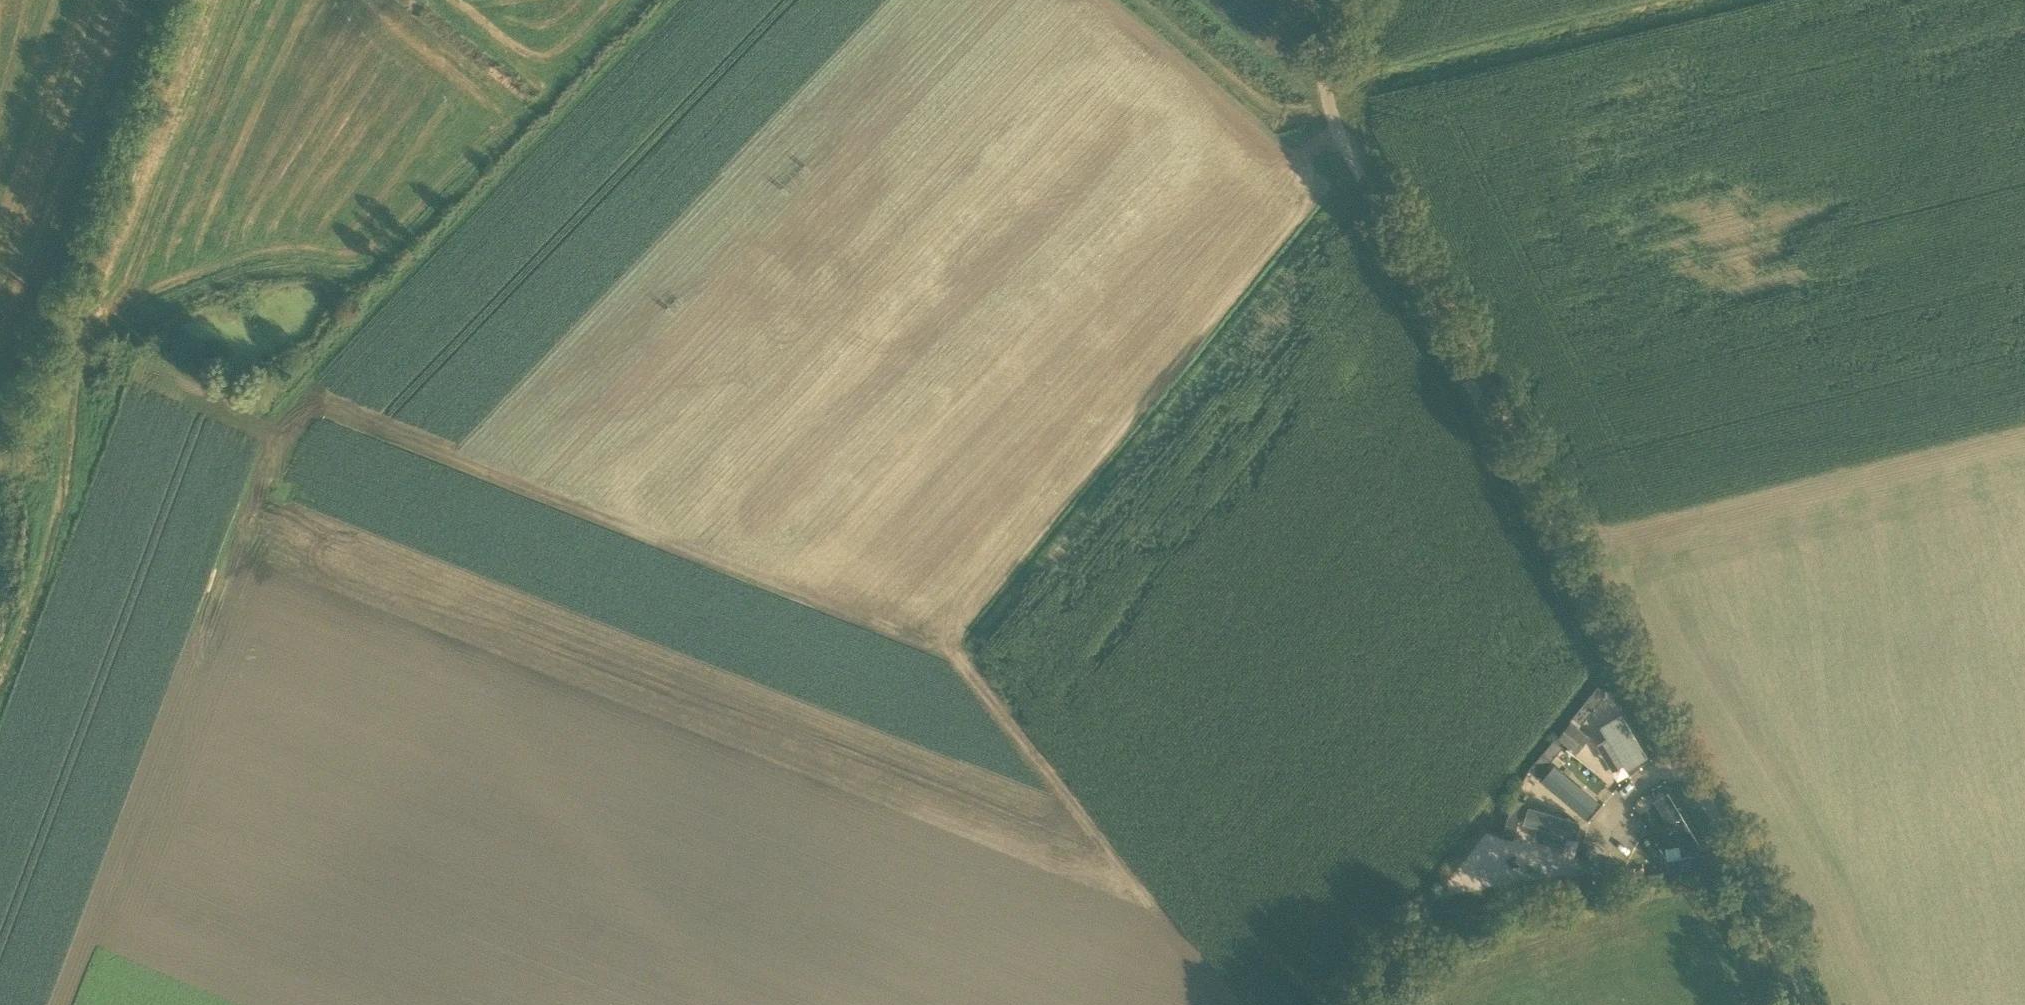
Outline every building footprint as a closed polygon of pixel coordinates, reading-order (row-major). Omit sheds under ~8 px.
[(1592,710),(1607,693),(1598,686),(1597,686),(1583,703),(1592,710)] [(1627,769),(1648,756),(1622,714),(1601,727),(1608,739),(1598,745),(1609,763),(1620,757),(1627,769)] [(1576,752),(1577,751),(1589,736),(1571,721),(1558,737),(1576,752)] [(1537,777),(1551,760),(1542,753),(1528,770),(1537,777)] [(1599,801),(1555,764),(1542,779),(1586,817),(1599,801)] [(1654,800),(1685,851),(1698,843),(1668,792),(1654,800)] [(1510,808),(1508,815),(1519,819),(1524,801),(1513,798),(1510,808)] [(1529,808),(1524,823),(1538,827),(1535,838),(1558,845),(1561,834),(1574,838),(1579,823),(1529,808)] [(1513,840),(1513,838),(1519,819),(1508,815),(1502,836),(1513,840)] [(1503,847),(1496,870),(1558,888),(1564,865),(1503,847)] [(1689,868),(1710,864),(1708,853),(1687,856),(1689,868)]
